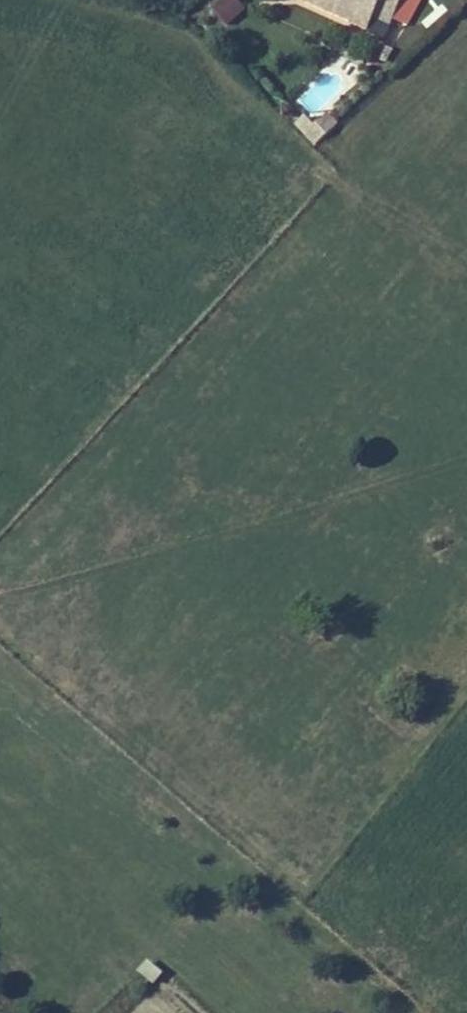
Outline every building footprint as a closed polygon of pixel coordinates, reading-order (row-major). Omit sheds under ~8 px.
[(210,9),(227,26),(246,6),(239,0),(219,0),(210,9)] [(338,13),(341,5),(360,13),(362,9),(381,17),(388,0),(306,0),(338,13)] [(341,5),(338,13),(357,21),(360,13),(341,5)] [(317,149),(342,120),(331,109),(312,132),(302,123),(296,130),(317,149)]
